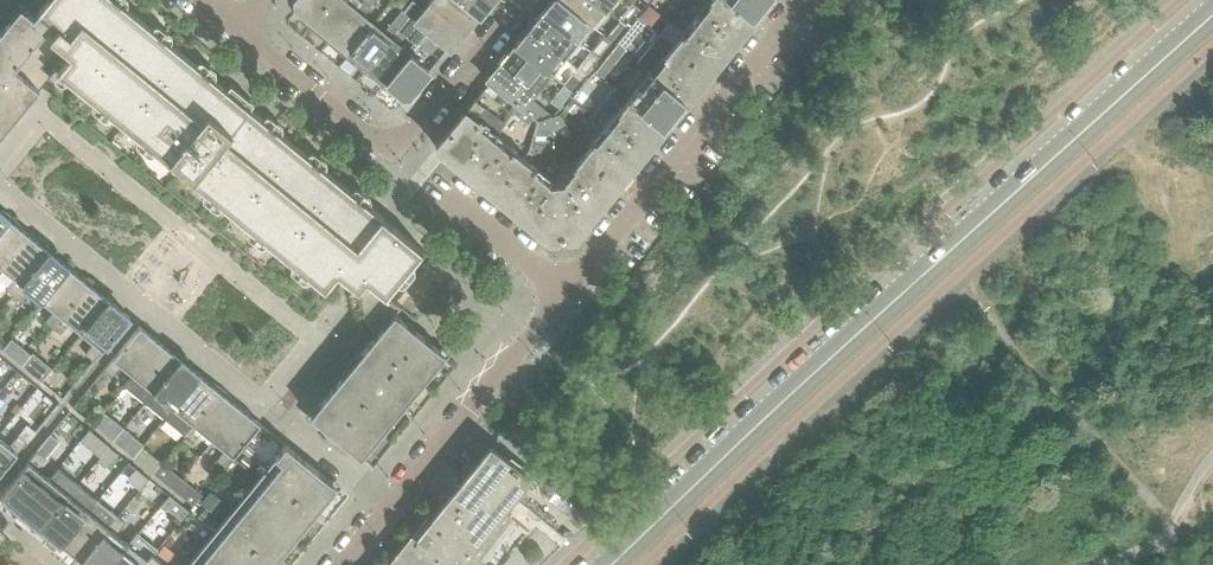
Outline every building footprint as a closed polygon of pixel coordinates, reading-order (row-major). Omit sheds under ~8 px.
[(272,126),(251,109),(255,104),(244,94),(231,84),(227,89),(118,0),(50,0),(39,13),(58,28),(50,38),(71,55),(59,71),(82,89),(104,107),(171,162),(173,160),(193,175),(191,178),(325,288),(338,273),(358,290),(366,280),(386,295),(424,250),(272,126)] [(332,0),(299,0),(297,2),(297,9),(300,11),(299,11),(300,17),(310,26),(332,0)] [(348,2),(345,0),(332,0),(310,26),(328,41),(362,0),(349,0),(348,2)] [(364,15),(376,0),(362,0),(328,41),(347,56),(373,23),(364,15)] [(429,3),(424,9),(414,0),(413,0),(404,10),(410,15),(417,21),(429,30),(442,41),(451,49),(456,42),(460,43),(467,34),(429,3)] [(460,0),(432,0),(429,3),(467,34),(475,24),(474,21),(479,15),(460,0)] [(494,0),(460,0),(479,15),(483,10),(487,10),(495,1),(494,0)] [(563,0),(554,0),(543,13),(580,42),(594,25),(563,0)] [(596,0),(563,0),(594,25),(607,9),(596,0)] [(607,9),(614,0),(596,0),(607,9)] [(731,45),(738,37),(740,38),(755,19),(731,0),(709,0),(684,31),(671,21),(661,33),(710,74),(726,55),(724,54),(731,45)] [(755,19),(770,0),(731,0),(755,19)] [(630,27),(640,15),(643,11),(632,3),(619,19),(621,20),(630,27)] [(51,76),(57,69),(59,71),(71,55),(50,38),(58,28),(39,13),(35,18),(22,7),(0,34),(0,139),(10,126),(31,101),(40,90),(51,76)] [(410,15),(404,10),(385,33),(373,23),(347,56),(365,71),(410,15)] [(580,42),(543,13),(538,19),(535,18),(528,27),(566,59),(580,42)] [(384,86),(410,53),(398,43),(417,21),(410,15),(365,71),(384,86)] [(625,51),(648,22),(640,15),(630,27),(617,43),(625,51)] [(617,43),(630,27),(621,20),(607,37),(617,43)] [(566,59),(528,27),(520,37),(521,40),(517,45),(553,75),(566,59)] [(425,35),(419,42),(430,52),(432,53),(442,41),(429,30),(429,31),(425,35)] [(679,108),(689,97),(693,91),(695,93),(710,74),(661,33),(652,44),(665,54),(629,98),(666,128),(681,110),(679,108)] [(610,51),(617,43),(607,37),(605,35),(591,51),(603,61),(610,51)] [(553,75),(517,45),(511,52),(508,51),(501,60),(539,92),(553,75)] [(589,77),(601,63),(603,61),(591,51),(578,68),(589,77)] [(410,95),(430,71),(410,53),(384,86),(395,95),(400,94),(401,93),(403,95),(410,95)] [(539,92),(501,60),(493,70),(494,73),(489,79),(491,82),(512,97),(525,108),(539,92)] [(504,105),(512,97),(491,82),(486,89),(495,96),(494,97),(504,105)] [(561,110),(575,93),(565,85),(551,101),(561,110)] [(635,163),(649,146),(650,147),(666,128),(629,98),(584,153),(621,183),(636,164),(635,163)] [(572,120),(582,107),(573,100),(563,113),(572,120)] [(525,157),(497,134),(506,124),(485,106),(477,117),(467,109),(436,147),(457,164),(458,162),(477,178),(476,180),(495,195),(525,157)] [(552,116),(550,111),(540,115),(541,120),(552,116)] [(566,123),(560,114),(552,117),(553,132),(566,123)] [(554,135),(553,132),(552,117),(552,116),(541,120),(539,120),(535,135),(554,135)] [(605,202),(620,185),(621,183),(584,153),(576,163),(578,166),(568,178),(556,179),(563,236),(565,235),(569,239),(576,238),(591,219),(590,218),(604,201),(605,202)] [(563,236),(556,179),(549,180),(535,169),(536,166),(525,157),(495,195),(514,211),(515,209),(532,223),(531,225),(550,241),(558,240),(561,235),(563,236)] [(12,217),(8,213),(6,215),(0,210),(0,232),(12,217)] [(30,235),(15,223),(17,221),(12,217),(0,232),(0,265),(3,268),(30,235)] [(14,295),(52,249),(47,245),(46,248),(30,235),(3,268),(15,278),(6,289),(14,295)] [(43,301),(70,268),(55,255),(57,253),(52,249),(14,295),(22,301),(31,290),(43,301)] [(54,328),(92,282),(87,278),(85,280),(70,268),(43,301),(55,310),(46,321),(54,328)] [(404,407),(425,382),(446,355),(421,334),(396,314),(401,308),(397,304),(386,295),(366,280),(358,290),(361,292),(361,301),(363,310),(366,319),(369,323),(372,327),(378,333),(377,336),(361,354),(353,365),(332,390),(311,416),(336,437),(362,458),(383,432),(404,407)] [(83,333),(110,300),(95,288),(96,285),(92,282),(54,328),(61,334),(70,323),(83,333)] [(94,361),(130,317),(110,300),(83,333),(96,344),(87,355),(94,361)] [(135,376),(162,343),(141,326),(105,370),(113,376),(122,365),(135,376)] [(146,402),(183,357),(179,353),(177,355),(162,343),(135,376),(127,385),(146,402)] [(166,418),(201,375),(186,363),(188,361),(183,357),(146,402),(166,418)] [(17,371),(5,361),(0,368),(0,379),(6,384),(17,371)] [(186,434),(223,389),(218,385),(216,388),(201,375),(166,418),(186,434)] [(64,395),(72,385),(64,378),(55,387),(64,395)] [(214,441),(241,408),(226,395),(228,393),(223,389),(186,434),(193,440),(201,430),(214,441)] [(219,477),(262,424),(241,408),(214,441),(227,451),(218,462),(217,461),(210,470),(219,477)] [(107,432),(115,422),(105,414),(97,424),(107,432)] [(89,430),(81,440),(90,448),(98,438),(89,430)] [(139,441),(125,430),(116,441),(130,452),(139,441)] [(28,442),(20,436),(11,447),(0,438),(0,476),(28,442)] [(49,478),(37,468),(54,448),(46,441),(2,495),(22,511),(49,478)] [(250,459),(260,446),(253,441),(243,453),(250,459)] [(163,462),(144,446),(143,445),(134,457),(154,473),(163,462)] [(296,539),(338,487),(286,445),(188,564),(274,564),(296,539)] [(106,468),(117,455),(109,448),(98,461),(106,468)] [(512,519),(512,518),(504,512),(531,479),(492,448),(432,522),(427,517),(426,519),(427,519),(389,564),(486,564),(479,559),(512,519)] [(41,530),(79,484),(71,477),(62,489),(49,478),(22,511),(38,524),(36,526),(41,530)] [(63,544),(90,511),(77,501),(86,490),(79,484),(41,530),(46,534),(47,532),(63,544)] [(190,511),(170,495),(163,504),(183,520),(190,511)] [(214,514),(222,504),(215,498),(207,508),(214,514)] [(207,522),(214,514),(207,508),(200,516),(207,522)] [(81,563),(118,516),(111,510),(102,521),(90,511),(63,544),(78,557),(76,559),(81,563)] [(130,544),(117,533),(126,522),(118,516),(81,563),(83,564),(86,564),(87,564),(88,564),(112,564),(130,544)] [(155,554),(159,549),(139,533),(130,544),(112,564),(146,564),(155,554)] [(155,554),(146,564),(169,564),(155,554)]
